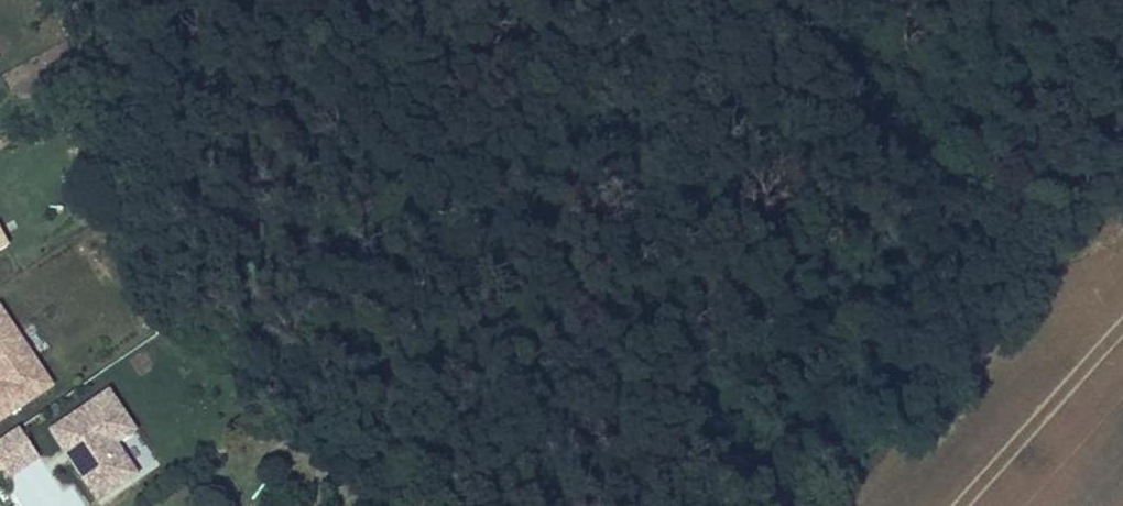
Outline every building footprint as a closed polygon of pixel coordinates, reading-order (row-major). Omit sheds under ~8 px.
[(10,244),(0,225),(0,249),(10,244)] [(0,301),(0,417),(54,382),(0,301)] [(110,386),(48,427),(97,501),(141,472),(122,443),(140,431),(110,386)] [(20,424),(0,437),(0,475),(3,480),(41,456),(20,424)]
